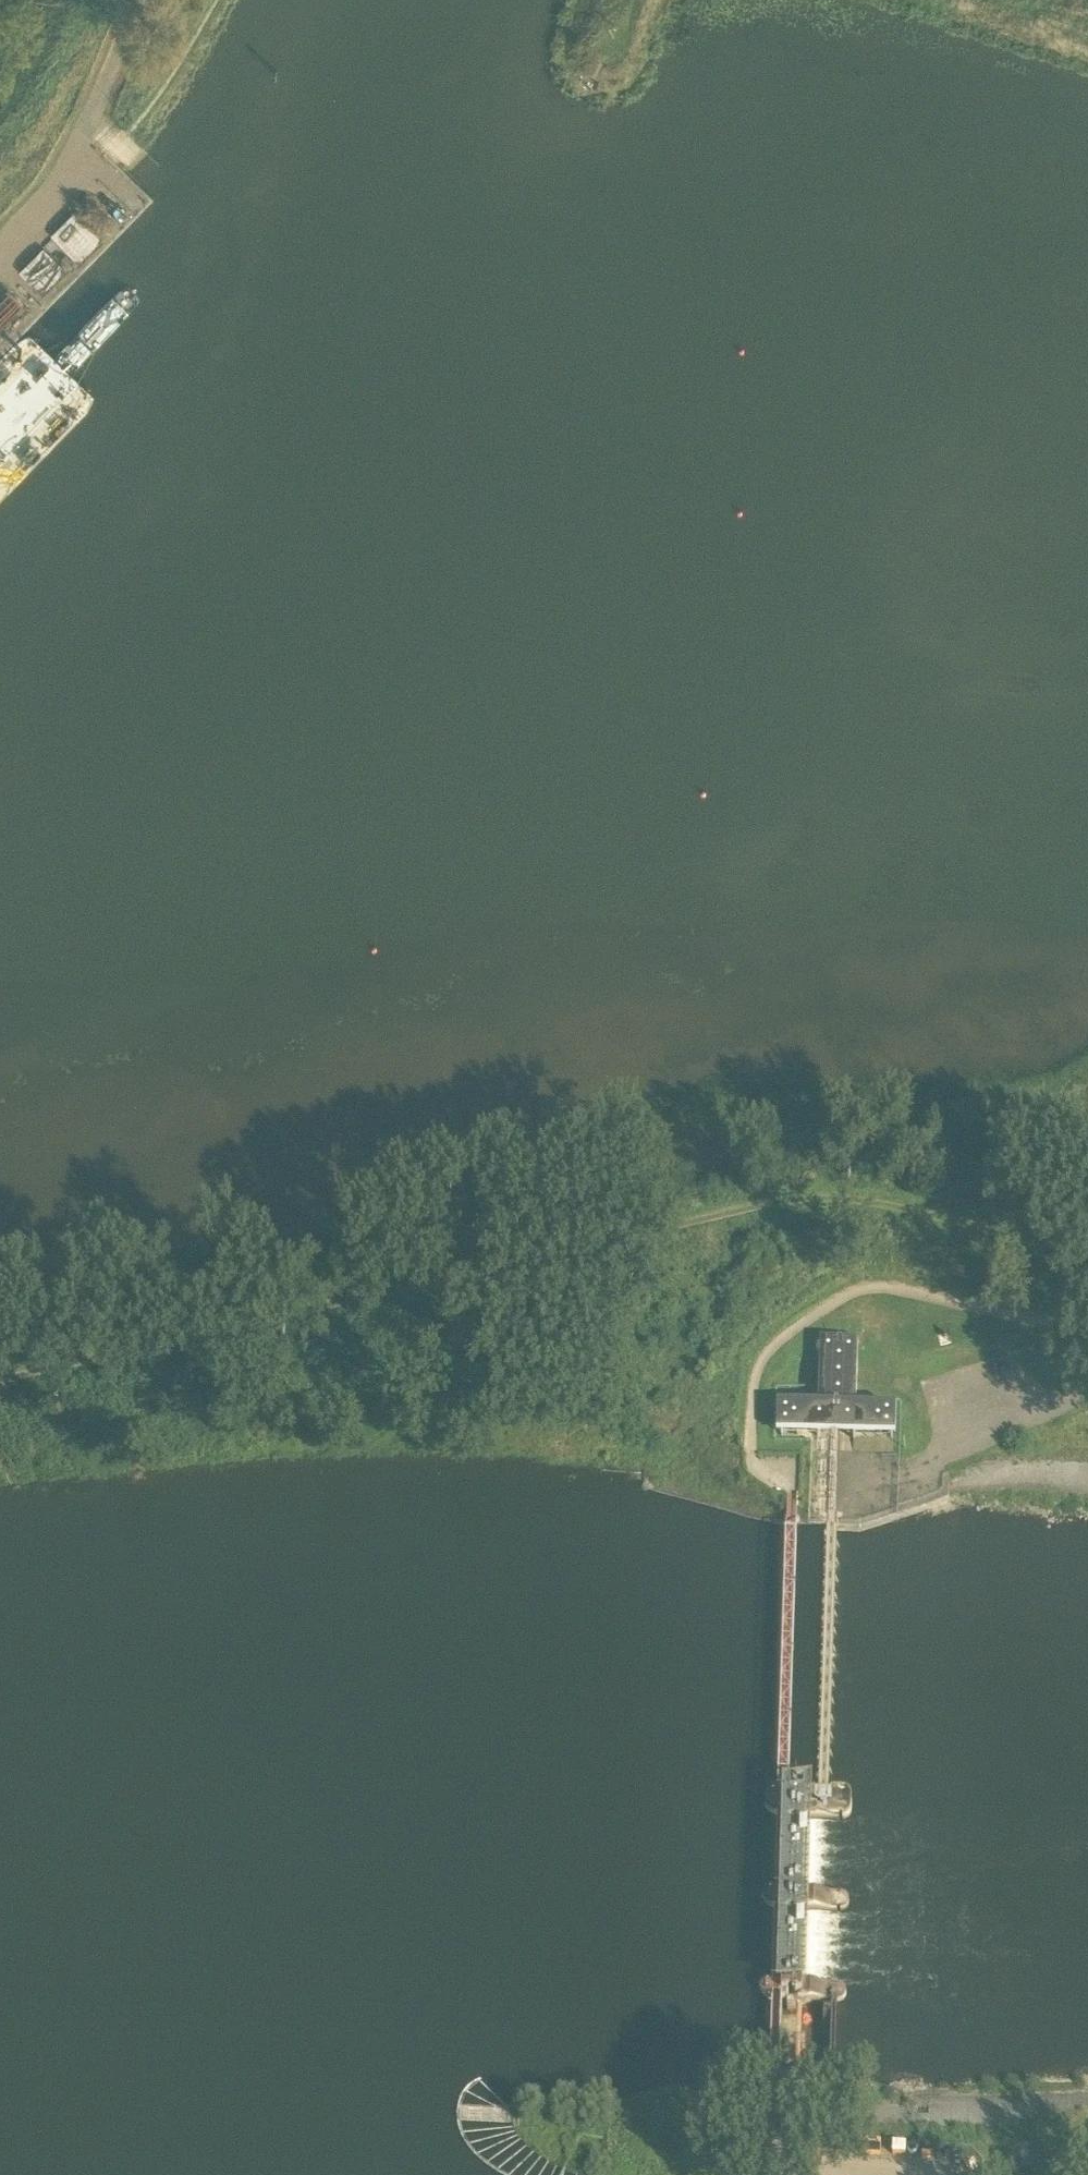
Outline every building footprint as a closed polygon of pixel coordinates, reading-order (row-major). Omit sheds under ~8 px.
[(66,270),(99,238),(72,210),(38,242),(66,270)] [(17,269),(39,293),(63,271),(41,247),(17,269)] [(779,1437),(840,1439),(896,1441),(897,1412),(861,1411),(861,1408),(857,1407),(859,1341),(819,1339),(817,1410),(780,1408),(779,1437)] [(855,1462),(878,1461),(878,1451),(855,1452),(855,1462)] [(852,1805),(852,1791),(849,1786),(845,1785),(777,1783),(772,1785),(767,1790),(767,1805),(772,1810),(777,1811),(814,1813),(814,1811),(843,1811),(844,1813),(847,1812),(848,1811),(850,1809),(852,1805)] [(773,1887),(768,1889),(763,1894),(767,1900),(770,1902),(775,1904),(788,1905),(841,1906),(844,1905),(848,1902),(850,1898),(849,1895),(848,1891),(844,1889),(835,1887),(815,1886),(791,1886),(777,1886),(773,1887)] [(773,1977),(765,1979),(760,1985),(762,1989),(766,1993),(772,1995),(785,1996),(788,1996),(812,1997),(840,1996),(842,1995),(846,1991),(847,1988),(846,1984),(845,1981),(841,1980),(837,1979),(812,1977),(789,1977),(773,1977)]
